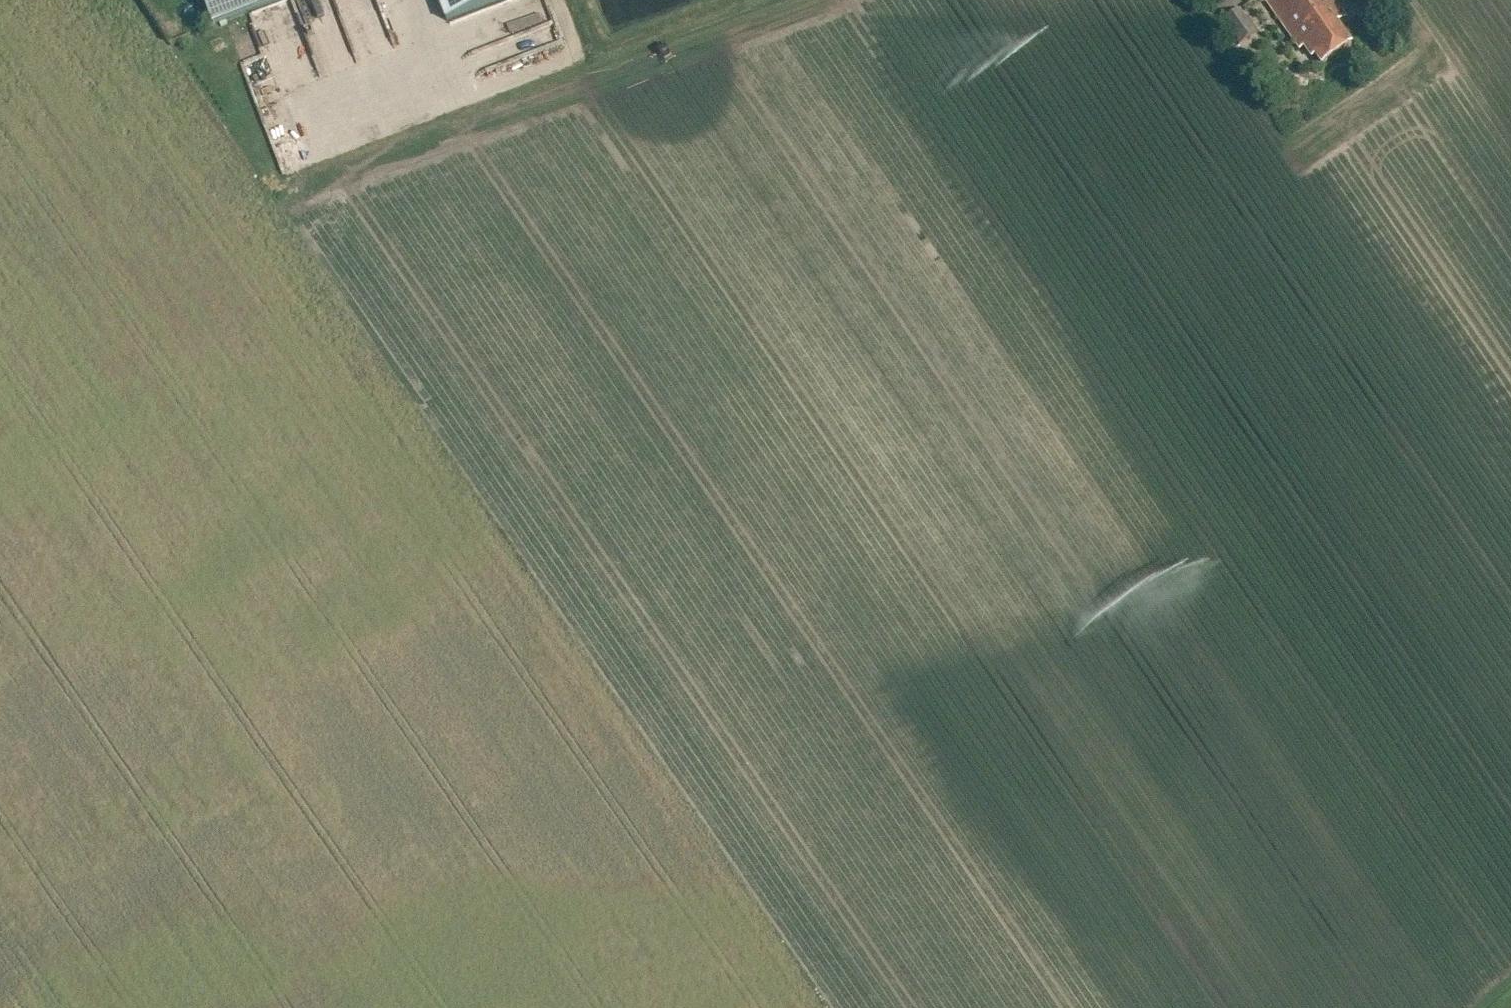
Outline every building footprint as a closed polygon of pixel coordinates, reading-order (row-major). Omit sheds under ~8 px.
[(212,25),(277,0),(202,0),(212,25)] [(502,0),(438,0),(446,21),(502,0)] [(1349,44),(1335,24),(1345,17),(1333,0),(1265,0),(1298,48),(1302,45),(1310,57),(1314,55),(1320,64),(1349,44)] [(1240,46),(1257,33),(1241,9),(1223,22),(1240,46)]
